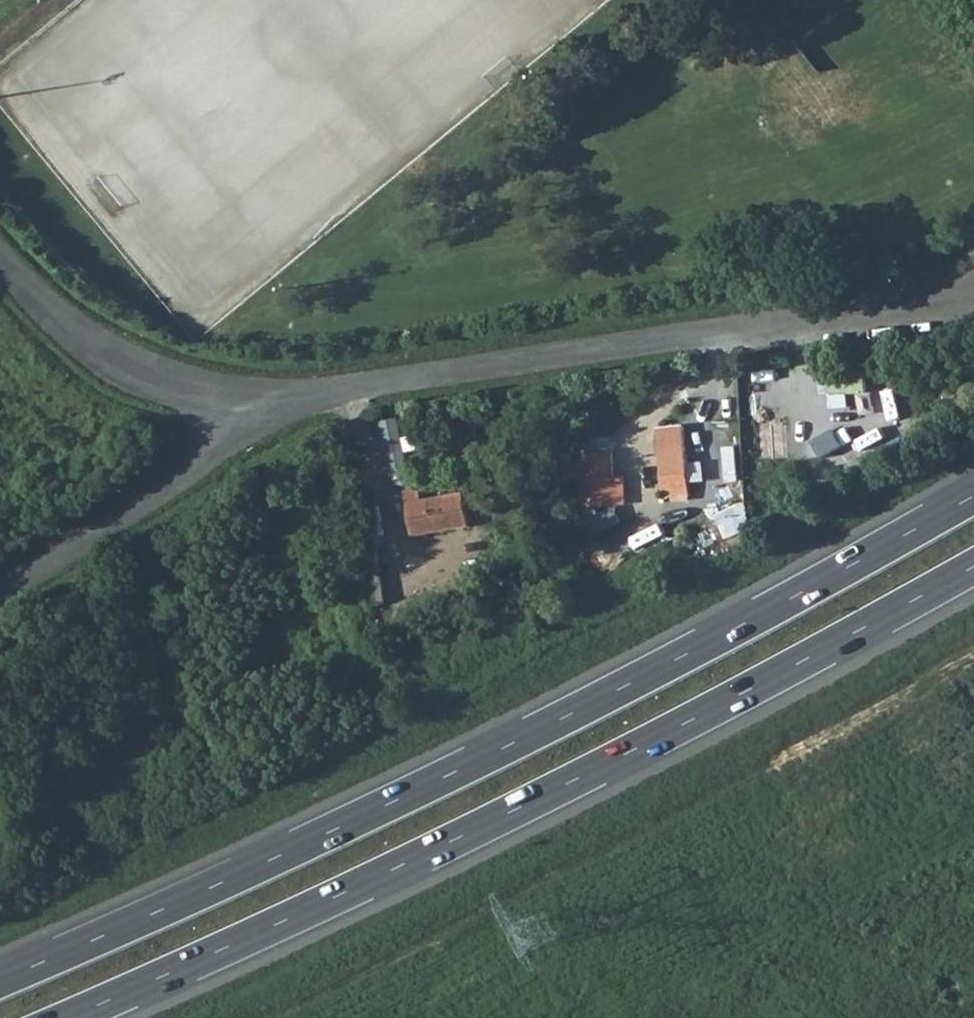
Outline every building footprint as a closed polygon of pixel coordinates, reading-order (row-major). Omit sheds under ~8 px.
[(389,473),(410,472),(406,416),(386,417),(389,473)] [(755,422),(758,457),(789,455),(787,420),(755,422)] [(661,503),(686,499),(679,426),(655,429),(661,503)] [(809,442),(818,457),(843,445),(834,430),(809,442)] [(581,452),(583,504),(616,502),(615,475),(613,451),(581,452)] [(736,463),(705,465),(707,495),(738,493),(736,463)] [(615,475),(616,502),(627,502),(626,474),(615,475)] [(404,482),(411,529),(476,519),(471,485),(424,492),(422,479),(404,482)] [(580,518),(581,538),(615,521),(607,505),(580,518)] [(436,578),(440,592),(469,585),(465,571),(436,578)]
